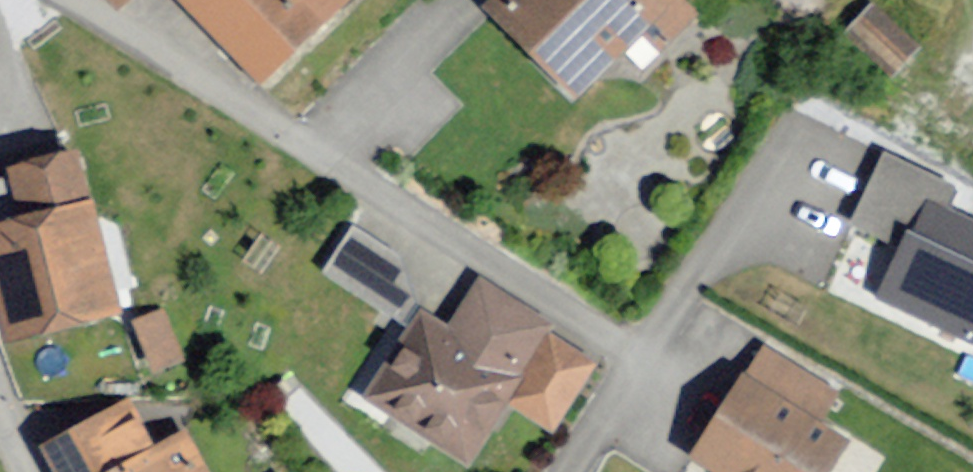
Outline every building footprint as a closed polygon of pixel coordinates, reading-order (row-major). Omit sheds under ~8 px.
[(265,89),(356,0),(177,0),(265,89)] [(571,108),(667,14),(653,0),(489,0),(476,13),(571,108)] [(878,5),(838,46),(882,88),(922,48),(878,5)] [(77,154),(13,173),(26,220),(89,204),(77,154)] [(884,155),(850,230),(899,252),(921,205),(946,217),(959,188),(884,155)] [(6,346),(118,317),(89,204),(26,220),(0,227),(0,322),(6,346)] [(877,305),(972,348),(972,229),(946,217),(921,205),(899,252),(877,305)] [(330,262),(411,313),(433,279),(351,228),(330,262)] [(366,402),(462,463),(501,403),(550,327),(478,281),(446,330),(422,315),(366,402)] [(162,360),(185,351),(166,303),(143,312),(162,360)] [(501,403),(553,436),(602,360),(550,327),(501,403)] [(703,471),(834,471),(851,442),(817,422),(836,389),(758,345),(689,464),(703,471)] [(37,457),(46,471),(112,471),(155,447),(129,403),(37,457)] [(184,435),(155,447),(112,471),(204,471),(184,435)]
